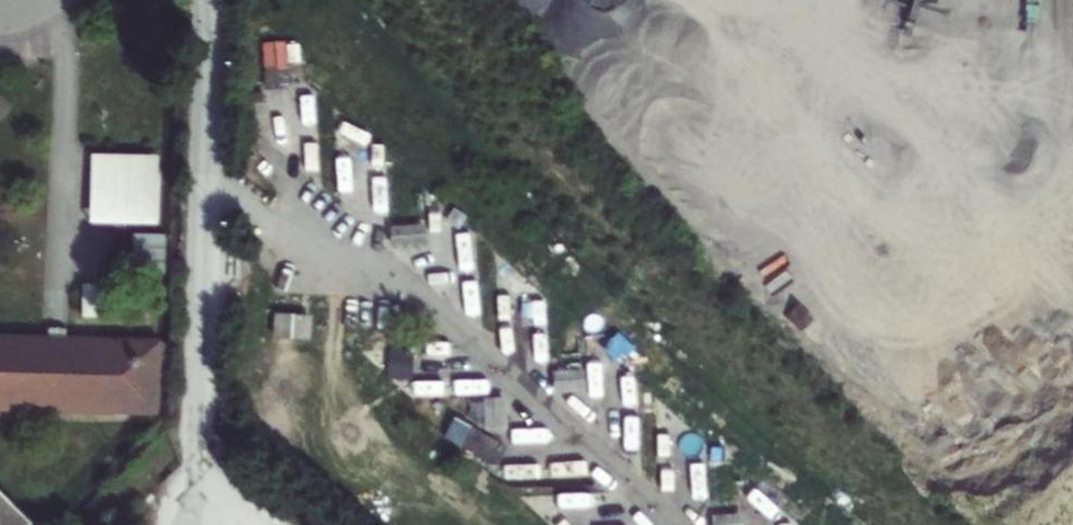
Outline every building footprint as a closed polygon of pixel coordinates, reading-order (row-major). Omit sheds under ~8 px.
[(287,40),(260,42),(263,90),(291,88),(287,40)] [(424,226),(389,227),(390,250),(425,249),(424,226)] [(546,296),(529,297),(530,320),(548,319),(546,296)] [(313,317),(273,314),(271,341),(311,343),(313,317)] [(0,334),(0,413),(159,419),(162,340),(0,334)] [(422,357),(382,345),(372,375),(412,388),(422,357)] [(585,369),(554,370),(554,395),(585,395),(585,369)] [(32,523),(0,492),(0,524),(30,524),(32,523)] [(713,514),(713,524),(747,524),(747,514),(713,514)]
